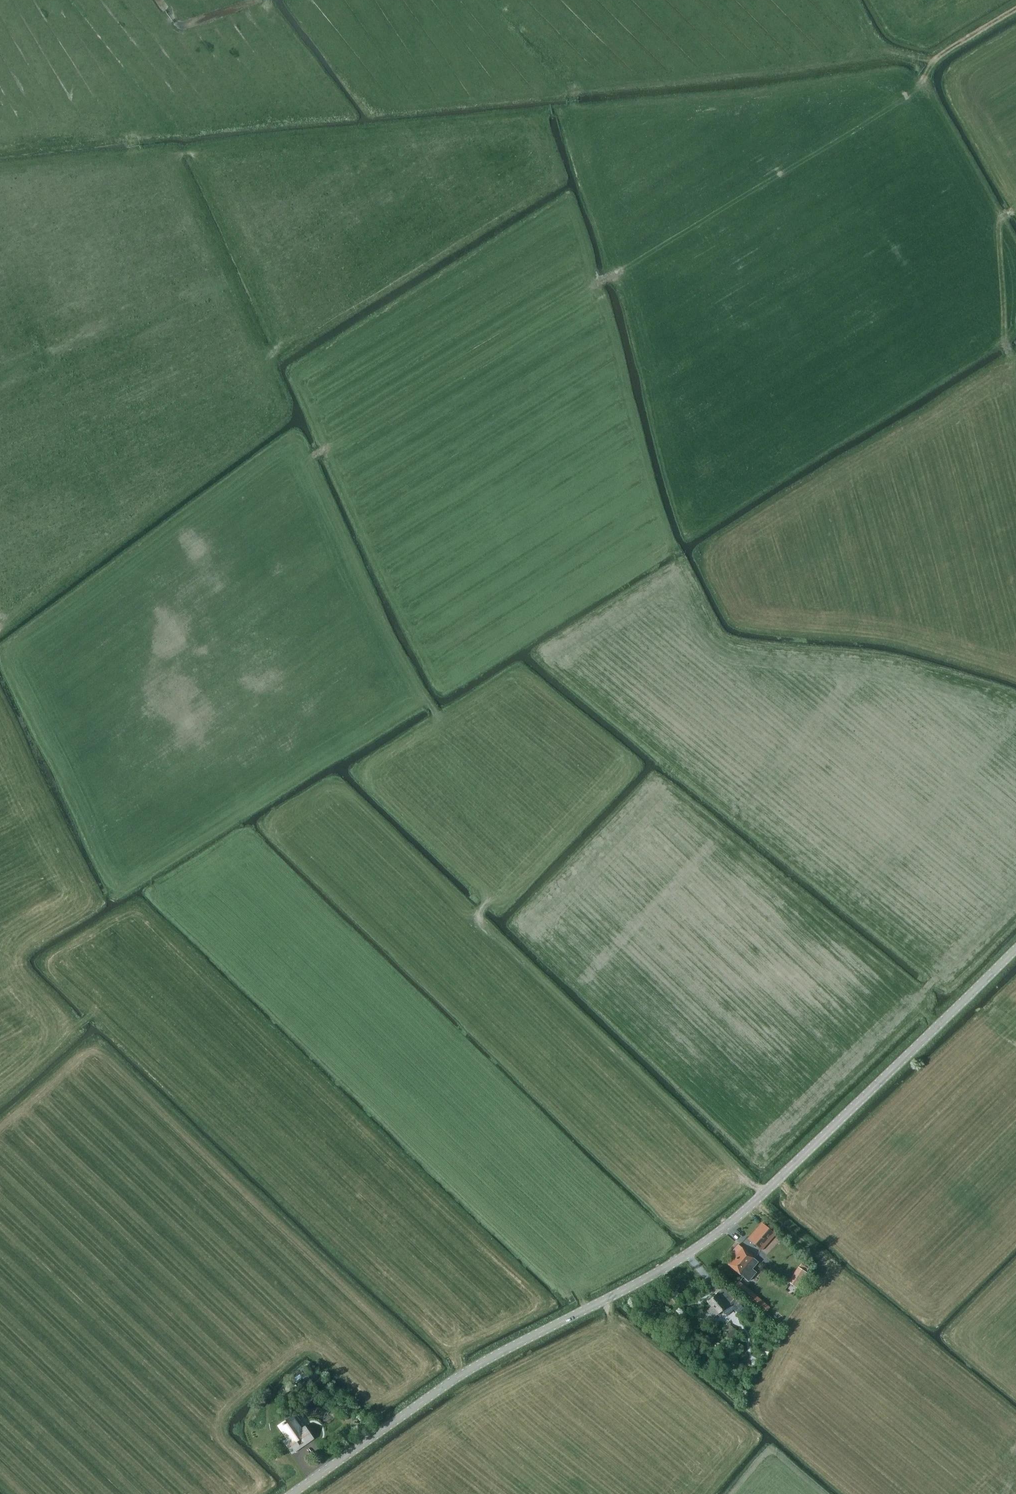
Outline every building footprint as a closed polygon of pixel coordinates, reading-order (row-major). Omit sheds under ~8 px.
[(748,1239),(761,1250),(774,1234),(762,1223),(748,1239)] [(730,1254),(734,1257),(728,1264),(740,1274),(746,1279),(753,1271),(751,1269),(757,1261),(738,1245),(730,1254)] [(788,1282),(798,1289),(808,1274),(798,1266),(788,1282)] [(739,1292),(743,1287),(737,1282),(733,1287),(739,1292)] [(749,1300),(754,1295),(743,1287),(739,1292),(749,1300)] [(707,1301),(711,1306),(707,1310),(714,1318),(722,1310),(726,1315),(735,1308),(739,1312),(743,1309),(736,1300),(736,1299),(729,1292),(720,1299),(716,1294),(707,1301)] [(765,1313),(768,1309),(753,1297),(750,1300),(765,1313)] [(767,1315),(778,1325),(785,1317),(774,1308),(767,1315)] [(722,1331),(730,1338),(736,1332),(728,1324),(722,1331)] [(302,1372),(292,1378),(297,1386),(307,1379),(302,1372)] [(284,1442),(292,1453),(313,1438),(305,1427),(301,1430),(292,1417),(279,1426),(288,1439),(284,1442)]
